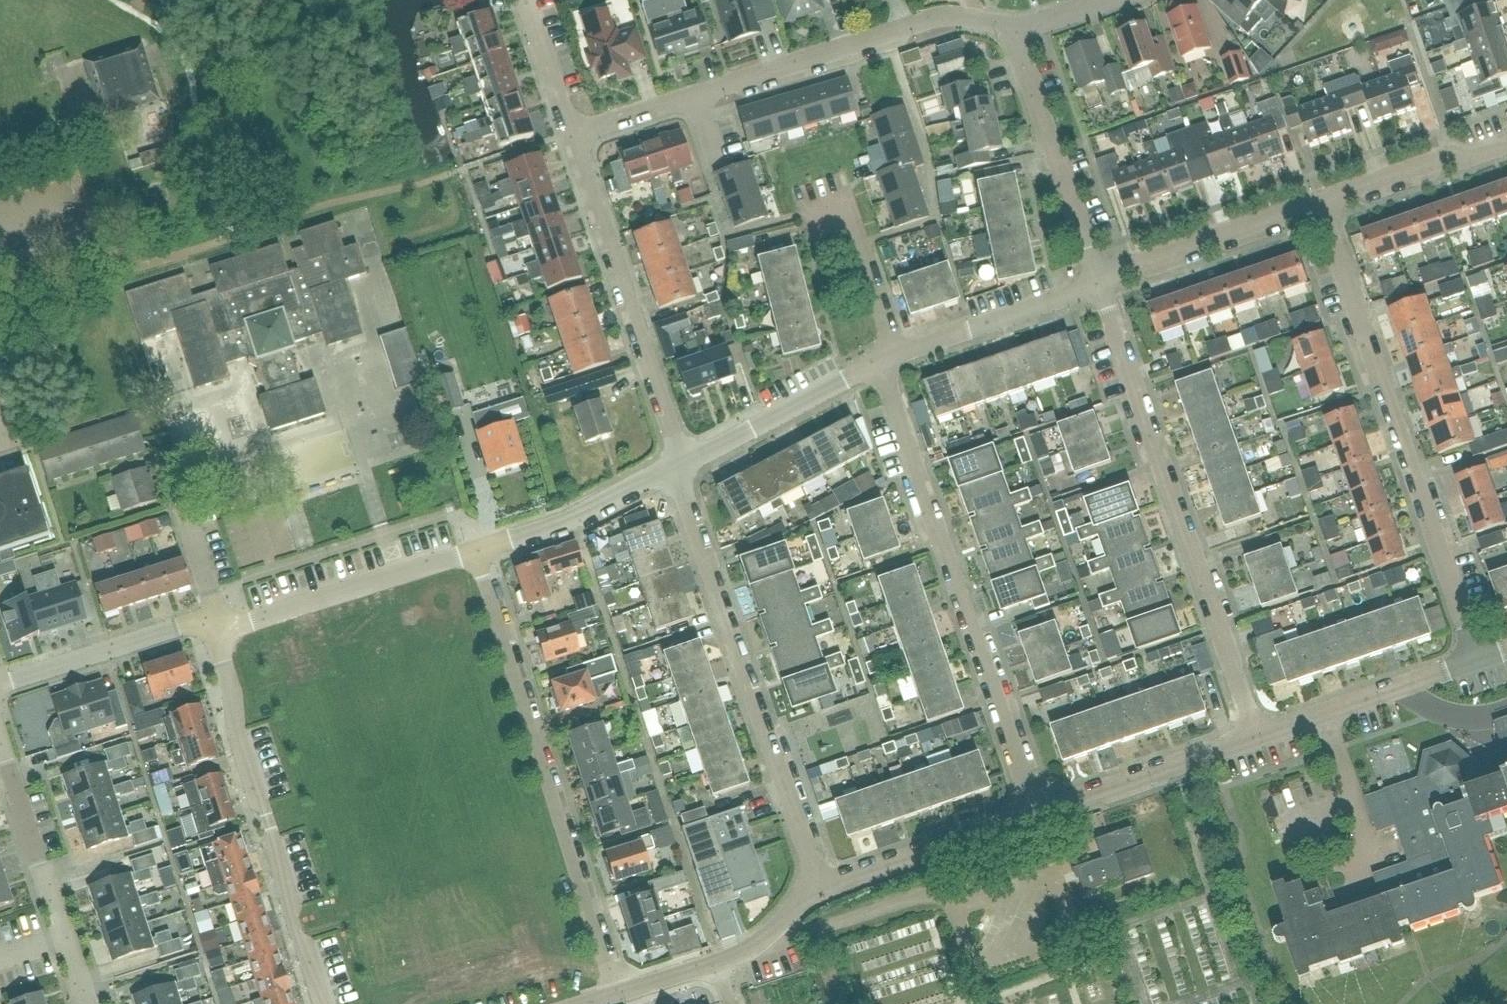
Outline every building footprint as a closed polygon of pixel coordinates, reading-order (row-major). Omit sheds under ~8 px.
[(658,58),(683,50),(684,55),(698,50),(696,46),(708,42),(698,11),(687,14),(682,0),(663,0),(641,7),(653,45),(654,45),(658,58)] [(728,43),(759,33),(752,12),(771,6),(769,0),(715,0),(728,43)] [(785,22),(822,10),(818,0),(777,0),(785,22)] [(1265,1),(1263,0),(1229,0),(1234,5),(1225,15),(1248,36),(1262,21),(1254,13),(1265,1)] [(1265,1),(1284,19),(1287,0),(1263,0),(1265,1)] [(1474,0),(1444,0),(1447,10),(1474,0)] [(1476,0),(1474,0),(1447,10),(1451,19),(1445,21),(1448,31),(1461,27),(1465,40),(1501,27),(1493,4),(1479,9),(1476,0)] [(452,49),(498,33),(491,12),(483,15),(480,6),(469,10),(472,19),(457,24),(461,37),(449,41),(452,49)] [(1211,49),(1197,9),(1169,19),(1183,59),(1211,49)] [(1146,26),(1120,36),(1133,73),(1150,67),(1154,80),(1174,73),(1165,46),(1154,50),(1146,26)] [(1506,51),(1506,44),(1501,27),(1465,40),(1452,44),(1456,54),(1469,50),(1473,63),(1506,51)] [(645,60),(635,28),(616,34),(615,31),(587,41),(592,56),(587,58),(591,70),(596,69),(599,81),(615,76),(617,82),(631,78),(627,65),(645,60)] [(505,54),(498,33),(452,49),(454,57),(467,53),(471,65),(505,54)] [(1372,49),(1378,62),(1409,50),(1404,37),(1372,49)] [(1096,85),(1105,82),(1110,97),(1127,91),(1118,66),(1105,70),(1095,43),(1068,52),(1082,91),(1089,112),(1103,107),(1096,85)] [(140,46),(85,63),(103,118),(158,101),(140,46)] [(1473,63),(1473,64),(1461,68),(1472,102),(1502,91),(1498,80),(1506,77),(1506,51),(1473,63)] [(512,74),(505,54),(471,65),(475,78),(463,82),(466,90),(512,74)] [(939,61),(934,62),(938,76),(965,67),(961,54),(939,61)] [(1249,79),(1240,54),(1222,60),(1231,86),(1249,79)] [(1382,81),(1395,117),(1415,110),(1408,90),(1420,86),(1410,57),(1388,65),(1392,78),(1382,81)] [(519,95),(512,74),(466,90),(468,98),(480,94),(485,106),(519,95)] [(1355,77),(1345,80),(1355,108),(1366,104),(1373,124),(1395,117),(1382,81),(1362,88),(1359,78),(1355,77)] [(819,87),(829,122),(856,114),(846,79),(819,87)] [(1355,108),(1345,80),(1324,87),(1329,100),(1318,104),(1330,139),(1351,132),(1344,112),(1355,108)] [(950,134),(950,135),(994,125),(989,101),(976,104),(971,83),(940,90),(942,100),(944,111),(957,108),(961,123),(948,125),(950,134)] [(829,122),(819,87),(792,95),(802,130),(829,122)] [(1173,106),(1185,102),(1180,88),(1168,92),(1173,106)] [(519,95),(485,106),(489,119),(477,123),(479,131),(526,115),(519,95)] [(764,103),(774,138),(802,130),(792,95),(764,103)] [(1216,110),(1212,99),(1199,103),(1203,114),(1216,110)] [(1330,139),(1318,104),(1299,111),(1295,100),(1292,99),(1281,103),(1291,130),(1302,127),(1309,147),(1330,139)] [(1247,127),(1260,164),(1284,156),(1277,133),(1287,130),(1276,100),(1256,107),(1259,116),(1261,115),(1263,122),(1247,127)] [(774,138),(764,103),(737,111),(747,145),(774,138)] [(1224,135),(1225,135),(1238,172),(1260,164),(1247,127),(1232,133),(1229,126),(1231,125),(1228,117),(1229,116),(1226,109),(1225,104),(1216,108),(1218,112),(1220,120),(1218,120),(1224,135)] [(878,144),(913,133),(904,107),(870,118),(878,144)] [(922,123),(943,122),(943,112),(922,113),(922,123)] [(498,148),(533,136),(526,115),(479,131),(462,137),(465,145),(494,135),(498,148)] [(1000,150),(994,125),(950,135),(950,134),(928,139),(930,144),(952,141),(953,145),(965,143),(968,155),(955,158),(957,171),(989,164),(986,153),(1000,150)] [(1225,135),(1224,135),(1209,141),(1207,134),(1209,134),(1206,125),(1186,132),(1196,162),(1207,158),(1215,180),(1238,172),(1225,135)] [(691,166),(680,132),(659,139),(670,173),(674,185),(682,182),(678,170),(691,166)] [(1158,159),(1171,195),(1194,187),(1186,165),(1196,162),(1186,132),(1166,139),(1169,147),(1171,146),(1174,153),(1158,159)] [(913,133),(878,144),(887,171),(898,167),(899,169),(910,165),(922,161),(913,133)] [(659,139),(639,145),(649,178),(650,179),(649,180),(653,192),(662,189),(658,177),(670,173),(659,139)] [(1171,195),(1158,159),(1153,143),(1143,146),(1146,155),(1148,154),(1151,161),(1135,167),(1148,203),(1171,195)] [(617,190),(619,196),(631,191),(630,186),(649,180),(650,179),(649,178),(639,145),(617,152),(621,161),(609,165),(614,180),(617,190)] [(166,161),(162,150),(139,157),(140,159),(143,168),(166,161)] [(500,192),(546,176),(539,155),(505,167),(509,180),(497,184),(500,192)] [(1148,203),(1135,167),(1120,172),(1117,165),(1119,165),(1116,156),(1097,163),(1107,192),(1117,189),(1125,212),(1148,203)] [(937,177),(953,173),(950,160),(934,164),(937,177)] [(724,201),(756,190),(747,163),(714,175),(724,201)] [(885,203),(918,192),(910,165),(899,169),(898,167),(887,171),(876,174),(885,203)] [(519,208),(553,197),(546,176),(500,192),(503,200),(515,196),(519,208)] [(980,211),(1018,203),(1013,177),(975,185),(980,211)] [(609,193),(617,190),(614,180),(605,182),(609,193)] [(1496,220),(1506,216),(1506,185),(1486,192),(1496,220)] [(756,190),(724,201),(733,228),(766,217),(756,190)] [(918,192),(885,203),(894,229),(927,219),(918,192)] [(1471,228),(1496,220),(1486,192),(1462,200),(1471,228)] [(514,233),(560,217),(553,197),(519,208),(523,221),(511,225),(514,233)] [(677,210),(691,209),(691,197),(676,197),(677,210)] [(1471,228),(1462,200),(1437,209),(1447,237),(1471,228)] [(1018,203),(980,211),(986,237),(1023,229),(1018,203)] [(943,208),(945,217),(957,214),(957,216),(968,213),(967,209),(956,212),(955,205),(943,208)] [(1422,245),(1447,237),(1437,209),(1413,217),(1422,245)] [(533,249),(567,238),(560,217),(514,233),(516,241),(529,237),(533,249)] [(1422,245),(1413,217),(1388,226),(1398,254),(1422,245)] [(945,233),(947,232),(954,231),(951,219),(943,220),(945,233)] [(327,348),(362,337),(344,282),(366,275),(356,246),(343,251),(334,223),(298,235),(303,249),(292,252),(298,271),(294,272),(293,271),(287,273),(279,246),(210,268),(217,292),(192,299),(185,276),(125,295),(141,344),(176,333),(195,391),(229,379),(225,366),(245,359),(247,365),(257,371),(254,376),(257,385),(263,387),(266,396),(258,398),(269,433),(325,415),(314,380),(300,385),(290,351),(296,350),(294,344),(322,335),(327,348)] [(718,236),(714,224),(705,227),(710,239),(718,236)] [(642,261),(678,249),(670,225),(634,237),(642,261)] [(1373,262),(1398,254),(1388,226),(1364,234),(1373,262)] [(1023,229),(986,237),(990,260),(1028,253),(1023,229)] [(937,232),(925,235),(929,252),(941,249),(937,232)] [(912,247),(908,235),(897,238),(901,251),(912,247)] [(495,249),(504,246),(501,237),(492,240),(495,249)] [(729,255),(754,249),(751,237),(726,243),(729,255)] [(567,238),(533,249),(537,262),(525,266),(527,274),(574,258),(567,238)] [(952,259),(953,258),(960,256),(957,245),(949,247),(952,259)] [(1479,251),(1484,266),(1495,263),(1489,247),(1479,251)] [(678,249),(642,261),(650,285),(686,273),(678,249)] [(715,264),(724,261),(724,258),(720,249),(711,252),(715,264)] [(762,285),(799,276),(793,251),(756,261),(762,285)] [(1468,255),(1473,270),(1484,266),(1479,251),(1468,255)] [(1028,253),(990,260),(995,284),(1033,276),(1028,253)] [(1298,257),(1273,265),(1283,293),(1308,285),(1307,282),(1308,281),(1307,278),(1305,279),(1298,257)] [(574,258),(527,274),(530,282),(542,278),(547,291),(581,279),(574,258)] [(1430,268),(1435,283),(1446,280),(1441,264),(1430,268)] [(1248,274),(1258,302),(1283,293),(1273,265),(1248,274)] [(920,274),(932,310),(957,302),(945,266),(920,274)] [(1419,271),(1424,287),(1435,283),(1430,268),(1419,271)] [(686,273),(650,285),(658,309),(695,297),(686,273)] [(904,307),(908,318),(932,310),(920,274),(896,282),(903,304),(904,307)] [(1224,282),(1233,310),(1258,302),(1248,274),(1224,282)] [(762,285),(768,309),(805,300),(799,276),(762,285)] [(1439,288),(1443,302),(1466,294),(1462,280),(1439,288)] [(1380,285),(1385,301),(1397,297),(1391,281),(1380,285)] [(1199,291),(1209,319),(1233,310),(1224,282),(1199,291)] [(549,302),(557,327),(593,315),(585,291),(549,302)] [(1174,299),(1184,327),(1209,319),(1199,291),(1174,299)] [(704,297),(707,306),(719,302),(716,293),(704,297)] [(736,293),(727,295),(730,307),(739,305),(736,293)] [(1479,312),(1482,323),(1498,317),(1494,307),(1490,295),(1475,301),(1479,312)] [(1159,336),(1184,327),(1174,299),(1150,308),(1159,336)] [(805,300),(768,309),(774,334),(811,325),(805,300)] [(1399,337),(1434,325),(1425,301),(1390,313),(1399,337)] [(1303,312),(1309,327),(1320,323),(1315,308),(1303,312)] [(557,327),(565,352),(601,340),(593,315),(557,327)] [(683,340),(693,337),(686,315),(675,318),(680,331),(683,340)] [(524,316),(515,319),(512,320),(518,338),(530,334),(524,316)] [(741,317),(733,320),(736,331),(744,329),(741,317)] [(1476,320),(1475,320),(1464,323),(1469,339),(1481,335),(1476,320)] [(1266,324),(1271,340),(1282,336),(1276,321),(1266,324)] [(1271,340),(1266,324),(1255,328),(1260,344),(1271,340)] [(811,325),(774,334),(780,358),(817,349),(811,325)] [(1434,325),(1399,337),(1407,361),(1442,348),(1434,325)] [(693,337),(710,386),(733,378),(724,350),(709,354),(703,334),(693,337)] [(1043,344),(1056,380),(1080,372),(1067,336),(1043,344)] [(1304,373),(1334,363),(1325,336),(1295,346),(1304,373)] [(677,364),(686,393),(688,393),(689,394),(692,396),(697,394),(699,392),(698,390),(710,386),(693,337),(683,340),(689,360),(677,364)] [(383,343),(394,394),(415,390),(404,338),(383,343)] [(1216,341),(1222,357),(1232,353),(1227,338),(1216,341)] [(519,354),(534,351),(532,340),(517,344),(519,354)] [(601,340),(565,352),(573,375),(609,363),(601,340)] [(748,341),(740,344),(744,356),(752,353),(748,341)] [(1222,357),(1216,341),(1206,345),(1211,361),(1222,357)] [(1056,380),(1043,344),(1020,352),(1032,388),(1056,380)] [(1442,348),(1407,361),(1415,384),(1450,372),(1442,348)] [(1493,354),(1497,366),(1506,363),(1506,350),(1493,354)] [(1032,388),(1020,352),(996,360),(1008,397),(1032,388)] [(1172,374),(1183,370),(1178,354),(1167,359),(1172,374)] [(972,368),(984,405),(1008,397),(996,360),(972,368)] [(1334,363),(1304,373),(1313,400),(1343,390),(1334,363)] [(984,405),(972,368),(948,376),(961,413),(984,405)] [(539,373),(543,384),(553,381),(549,369),(539,373)] [(590,392),(616,383),(612,370),(585,379),(542,393),(545,404),(589,390),(590,392)] [(1266,386),(1281,381),(1278,370),(1262,376),(1266,386)] [(1458,395),(1452,377),(1450,372),(1415,384),(1423,408),(1458,395)] [(1186,411),(1221,398),(1213,374),(1177,386),(1186,411)] [(451,375),(435,381),(433,381),(443,413),(461,407),(451,375)] [(961,413),(948,376),(924,385),(936,421),(952,416),(955,422),(963,419),(961,413)] [(1269,397),(1285,392),(1281,381),(1266,386),(1269,397)] [(156,390),(160,403),(171,399),(167,387),(156,390)] [(1505,406),(1500,393),(1491,397),(1495,409),(1505,406)] [(1458,395),(1423,408),(1432,431),(1467,419),(1458,395)] [(585,400),(587,407),(599,404),(596,396),(585,400)] [(1221,398),(1186,411),(1194,435),(1230,423),(1221,398)] [(1267,410),(1262,398),(1249,402),(1253,415),(1267,410)] [(587,407),(573,412),(583,444),(610,435),(599,404),(587,407)] [(521,465),(508,425),(496,429),(489,409),(471,415),(489,475),(521,465)] [(1335,446),(1363,436),(1355,412),(1326,421),(1335,446)] [(1043,417),(1045,425),(1057,421),(1055,413),(1043,417)] [(1027,414),(1016,418),(1022,433),(1022,434),(1038,428),(1038,427),(1034,415),(1028,417),(1027,414)] [(117,421),(128,457),(146,451),(134,416),(117,421)] [(1067,452),(1104,440),(1095,416),(1059,428),(1067,452)] [(826,431),(844,465),(866,453),(872,451),(861,419),(851,423),(849,420),(826,431)] [(1467,419),(1432,431),(1440,455),(1475,443),(1467,419)] [(101,426),(113,462),(128,457),(117,421),(101,426)] [(1274,433),(1270,421),(1262,423),(1266,436),(1274,433)] [(1285,426),(1292,446),(1308,440),(1304,429),(1302,430),(1299,421),(1285,426)] [(1202,459),(1238,446),(1230,423),(1194,435),(1202,459)] [(85,431),(97,467),(113,462),(101,426),(85,431)] [(1008,429),(997,433),(999,441),(1011,437),(1008,429)] [(68,437),(80,472),(97,467),(85,431),(68,437)] [(804,443),(822,477),(844,465),(826,431),(804,443)] [(1506,447),(1506,432),(1490,438),(1494,452),(1506,447)] [(985,436),(973,440),(977,449),(988,445),(985,436)] [(1343,471),(1372,461),(1363,436),(1335,446),(1343,471)] [(52,442),(64,477),(80,472),(68,437),(52,442)] [(970,439),(946,447),(950,458),(974,450),(970,439)] [(1022,466),(1032,463),(1023,439),(1014,443),(1022,466)] [(1104,440),(1067,452),(1075,476),(1112,464),(1104,440)] [(1241,449),(1246,466),(1274,457),(1269,440),(1241,449)] [(48,482),(64,477),(52,442),(37,447),(48,482)] [(1288,453),(1284,442),(1274,445),(1278,456),(1288,453)] [(782,455),(800,488),(822,477),(804,443),(782,455)] [(1210,482),(1246,470),(1238,446),(1202,459),(1210,482)] [(993,450),(951,464),(960,488),(1001,474),(993,450)] [(760,466),(778,500),(800,488),(782,455),(760,466)] [(1283,469),(1292,466),(1288,455),(1279,458),(1283,469)] [(1506,469),(1506,457),(1489,463),(1493,474),(1506,469)] [(1042,474),(1044,479),(1056,475),(1051,460),(1039,464),(1042,474)] [(1352,495),(1380,485),(1372,461),(1343,471),(1352,495)] [(738,478),(756,511),(769,504),(773,511),(781,506),(778,500),(760,466),(738,478)] [(116,496),(152,484),(147,468),(111,479),(116,496)] [(1305,484),(1321,479),(1317,468),(1301,474),(1305,484)] [(48,536),(26,470),(0,478),(0,552),(48,536)] [(1218,506),(1254,493),(1246,470),(1210,482),(1218,506)] [(1466,507),(1496,497),(1487,470),(1457,480),(1466,507)] [(860,495),(876,487),(868,473),(852,481),(860,495)] [(1009,497),(1001,474),(960,488),(969,515),(974,514),(976,519),(976,520),(1013,507),(1014,509),(1032,503),(1031,500),(1043,496),(1040,488),(1028,492),(1028,490),(1009,497)] [(756,511),(738,478),(715,490),(733,523),(756,511)] [(1291,500),(1302,496),(1303,496),(1297,479),(1285,483),(1291,500)] [(1305,484),(1309,495),(1325,490),(1321,479),(1305,484)] [(152,484),(116,496),(122,512),(158,501),(152,484)] [(1380,485),(1352,495),(1360,519),(1388,509),(1380,485)] [(1133,515),(1134,516),(1138,514),(1129,490),(1126,491),(1088,504),(1095,525),(1096,527),(1133,515)] [(1254,493),(1218,506),(1226,529),(1262,517),(1254,493)] [(1496,497),(1466,507),(1476,534),(1505,524),(1496,497)] [(854,538),(890,526),(881,502),(845,514),(854,538)] [(1054,505),(1065,538),(1074,535),(1063,502),(1054,505)] [(816,519),(824,515),(817,503),(810,507),(816,519)] [(803,511),(809,523),(812,521),(816,519),(810,507),(803,511)] [(976,520),(976,519),(971,521),(981,549),(986,547),(988,552),(988,553),(1025,540),(1025,542),(1044,536),(1043,533),(1055,529),(1052,521),(1040,526),(1040,524),(1021,530),(1014,509),(1013,507),(976,520)] [(1388,509),(1360,519),(1368,544),(1397,534),(1388,509)] [(629,561),(665,548),(657,524),(651,526),(647,514),(624,522),(628,534),(621,536),(629,561)] [(1096,527),(1095,525),(1077,532),(1081,544),(1100,537),(1107,558),(1108,561),(1145,548),(1145,549),(1150,547),(1140,520),(1135,521),(1134,516),(1133,515),(1096,527)] [(1318,522),(1322,533),(1338,528),(1334,517),(1318,522)] [(155,520),(146,523),(151,538),(160,535),(155,520)] [(146,523),(138,526),(142,541),(151,538),(146,523)] [(766,532),(771,541),(774,540),(786,534),(781,524),(766,532)] [(890,526),(854,538),(862,563),(898,550),(890,526)] [(1341,538),(1338,528),(1322,533),(1325,544),(1326,544),(1341,538)] [(771,541),(766,532),(745,543),(750,553),(771,541)] [(1477,541),(1481,553),(1506,544),(1502,532),(1477,541)] [(111,534),(103,537),(108,552),(116,549),(111,534)] [(1289,559),(1308,554),(1303,534),(1284,539),(1289,559)] [(1397,534),(1368,544),(1377,569),(1405,559),(1397,534)] [(813,563),(822,560),(814,536),(805,539),(813,563)] [(103,537),(94,539),(99,555),(108,552),(103,537)] [(1036,574),(1037,576),(1056,569),(1055,567),(1052,559),(1051,557),(1033,564),(1025,542),(1025,540),(988,553),(988,552),(983,554),(993,582),(997,580),(999,586),(1000,586),(1036,574)] [(539,555),(521,560),(521,561),(524,569),(516,572),(522,592),(518,593),(522,605),(526,604),(527,606),(549,599),(543,580),(583,568),(575,543),(543,554),(542,554),(539,555)] [(741,561),(749,584),(748,584),(748,585),(790,570),(782,547),(741,561)] [(638,584),(674,572),(665,548),(629,561),(638,584)] [(834,548),(825,551),(829,562),(838,559),(834,548)] [(1108,561),(1107,558),(1088,565),(1093,577),(1111,571),(1119,592),(1120,594),(1156,581),(1157,582),(1161,580),(1152,553),(1147,554),(1145,549),(1145,548),(1108,561)] [(1254,585),(1291,572),(1283,548),(1246,561),(1254,585)] [(1312,551),(1316,563),(1324,560),(1320,548),(1312,551)] [(1052,559),(1055,567),(1058,566),(1067,563),(1064,555),(1052,559)] [(16,559),(0,565),(0,577),(20,570),(16,559)] [(161,568),(169,593),(191,586),(183,561),(161,568)] [(882,570),(885,577),(912,568),(909,561),(882,570)] [(1350,567),(1335,573),(1339,583),(1354,578),(1350,567)] [(139,575),(147,600),(169,593),(161,568),(139,575)] [(884,604),(920,592),(912,568),(876,581),(884,604)] [(1396,570),(1384,574),(1386,582),(1388,588),(1407,582),(1402,568),(1396,570)] [(59,570),(48,573),(54,589),(64,585),(59,570)] [(802,606),(821,599),(817,587),(798,594),(790,570),(748,585),(758,612),(762,610),(764,616),(801,603),(802,606)] [(603,571),(595,573),(600,588),(608,585),(603,571)] [(1501,607),(1503,613),(1506,612),(1506,571),(1490,576),(1500,604),(1497,605),(1499,608),(1501,607)] [(674,572),(638,584),(646,608),(682,595),(674,572)] [(1291,572),(1254,585),(1263,609),(1300,596),(1291,572)] [(37,576),(42,592),(54,589),(48,573),(37,576)] [(1000,586),(999,586),(995,587),(1004,611),(1045,597),(1037,576),(1036,574),(1000,586)] [(117,582),(125,607),(147,600),(139,575),(117,582)] [(1333,585),(1329,575),(1315,580),(1318,590),(1333,585)] [(54,589),(66,627),(89,619),(77,581),(64,585),(54,589)] [(1131,627),(1173,613),(1164,586),(1159,588),(1157,582),(1156,581),(1120,594),(1119,592),(1100,598),(1104,610),(1123,604),(1131,627)] [(103,614),(125,607),(117,582),(95,589),(103,614)] [(1362,591),(1359,583),(1347,587),(1350,595),(1362,591)] [(41,635),(66,627),(54,589),(42,592),(29,596),(41,635)] [(1336,591),(1322,596),(1326,606),(1339,601),(1336,591)] [(920,592),(884,604),(892,628),(929,615),(920,592)] [(591,608),(595,607),(591,594),(571,599),(576,613),(591,608)] [(682,595),(646,608),(654,632),(690,619),(682,595)] [(850,613),(859,610),(855,599),(846,602),(850,613)] [(12,644),(36,636),(25,600),(0,608),(12,644)] [(1312,608),(1309,600),(1298,604),(1301,612),(1312,608)] [(1396,609),(1408,646),(1432,637),(1420,601),(1396,609)] [(814,639),(832,633),(828,620),(809,627),(802,606),(801,603),(764,616),(760,617),(769,645),(774,643),(776,649),(813,637),(814,639)] [(585,628),(584,623),(583,623),(594,619),(591,608),(576,613),(567,616),(569,625),(536,636),(545,663),(577,652),(571,633),(585,628)] [(1408,646),(1396,609),(1372,617),(1385,654),(1408,646)] [(645,613),(610,626),(618,648),(653,635),(645,613)] [(1139,651),(1181,637),(1173,614),(1173,613),(1131,627),(1139,651)] [(929,615),(892,628),(900,652),(937,639),(929,615)] [(853,631),(861,628),(857,617),(849,619),(853,631)] [(1372,617),(1348,626),(1361,662),(1385,654),(1372,617)] [(1028,661),(1065,648),(1056,624),(1020,637),(1028,661)] [(1324,634),(1337,670),(1361,662),(1348,626),(1324,634)] [(1084,642),(1092,639),(1088,627),(1080,630),(1084,642)] [(1313,679),(1301,642),(1287,647),(1282,632),(1255,641),(1271,687),(1288,681),(1290,687),(1313,679)] [(1337,670),(1324,634),(1301,642),(1313,679),(1337,670)] [(1108,662),(1117,658),(1109,635),(1100,638),(1108,662)] [(1162,660),(1174,656),(1184,653),(1186,657),(1192,654),(1200,676),(1215,670),(1212,659),(1203,635),(1171,647),(1159,651),(1162,660)] [(787,682),(824,670),(825,672),(844,666),(840,654),(821,660),(814,639),(813,637),(776,649),(771,651),(780,678),(785,676),(787,682)] [(857,643),(861,654),(873,650),(871,645),(877,643),(875,637),(865,640),(857,643)] [(946,665),(937,639),(900,652),(909,678),(946,665)] [(670,678),(706,666),(698,642),(662,655),(670,678)] [(1065,648),(1028,661),(1037,685),(1073,672),(1065,648)] [(646,672),(653,674),(657,658),(636,652),(633,664),(626,662),(624,670),(645,676),(646,672)] [(1101,663),(1097,652),(1088,655),(1092,666),(1101,663)] [(1146,656),(1149,665),(1161,661),(1158,652),(1146,656)] [(192,684),(183,657),(170,661),(167,658),(160,661),(158,664),(142,670),(152,702),(164,698),(162,693),(192,684)] [(584,675),(552,685),(555,696),(551,697),(555,710),(560,708),(561,712),(593,702),(587,683),(615,675),(609,658),(581,667),(584,675)] [(855,686),(864,683),(856,659),(846,662),(855,686)] [(1134,660),(1117,666),(1121,678),(1135,673),(1139,684),(1142,683),(1137,668),(1134,660)] [(873,661),(864,665),(868,676),(877,672),(873,661)] [(954,688),(946,665),(909,678),(917,700),(954,688)] [(706,666),(670,678),(678,702),(714,690),(706,666)] [(1111,668),(1099,672),(1102,680),(1114,676),(1111,668)] [(783,684),(791,707),(832,694),(825,672),(824,670),(787,682),(783,684)] [(1088,676),(1077,680),(1079,688),(1091,684),(1088,676)] [(635,691),(642,689),(643,688),(644,688),(641,677),(631,680),(635,691)] [(1171,686),(1184,723),(1208,715),(1195,678),(1171,686)] [(76,689),(90,730),(113,723),(115,730),(126,727),(115,692),(105,695),(101,682),(86,687),(85,686),(76,689)] [(1068,696),(1064,684),(1039,693),(1043,705),(1068,696)] [(132,716),(152,710),(145,685),(124,691),(132,716)] [(1147,695),(1160,731),(1184,723),(1171,686),(1147,695)] [(873,690),(877,701),(880,713),(889,710),(885,699),(881,687),(873,690)] [(954,688),(917,700),(925,723),(961,710),(954,688)] [(73,736),(90,730),(76,689),(66,692),(66,693),(51,698),(58,720),(54,721),(47,733),(56,760),(81,752),(77,740),(74,741),(73,736)] [(644,690),(634,693),(638,703),(648,700),(644,690)] [(722,713),(714,690),(678,702),(687,726),(722,713)] [(1123,703),(1136,739),(1160,731),(1147,695),(1123,703)] [(1099,711),(1112,748),(1136,739),(1123,703),(1099,711)] [(169,717),(166,718),(161,720),(163,725),(169,745),(177,742),(177,741),(206,732),(202,719),(205,717),(203,710),(199,710),(198,706),(169,714),(169,717)] [(132,719),(137,733),(163,725),(161,720),(166,718),(163,709),(132,719)] [(889,710),(880,713),(884,723),(892,720),(889,710)] [(1075,720),(1088,756),(1112,748),(1099,711),(1075,720)] [(731,737),(722,713),(687,726),(695,749),(731,737)] [(1088,756),(1075,720),(1052,728),(1064,764),(1088,756)] [(650,739),(659,736),(661,735),(656,721),(645,724),(650,739)] [(577,761),(607,752),(599,727),(569,736),(577,761)] [(928,743),(944,737),(940,727),(916,735),(921,750),(929,747),(928,743)] [(185,768),(215,759),(213,754),(216,751),(214,745),(210,744),(206,732),(177,741),(177,742),(180,751),(170,754),(174,768),(184,765),(185,768)] [(915,735),(902,739),(906,748),(917,744),(915,735)] [(659,736),(650,739),(654,750),(663,747),(659,736)] [(703,773),(739,761),(731,737),(695,749),(703,773)] [(885,756),(896,752),(893,743),(882,747),(885,756)] [(1454,744),(1453,743),(1425,753),(1418,780),(1384,792),(1364,798),(1373,824),(1376,835),(1396,828),(1401,843),(1411,873),(1377,884),(1374,876),(1373,876),(1381,900),(1388,898),(1399,928),(1400,928),(1400,929),(1410,925),(1412,931),(1453,917),(1460,914),(1456,903),(1459,902),(1471,898),(1472,901),(1480,898),(1503,890),(1485,840),(1484,841),(1479,826),(1506,817),(1506,756),(1498,759),(1496,753),(1473,761),(1454,744)] [(70,802),(112,789),(112,788),(111,789),(106,773),(111,771),(112,774),(126,770),(123,759),(130,757),(127,745),(104,752),(107,763),(63,777),(70,802)] [(146,771),(169,763),(164,751),(142,759),(146,771)] [(868,751),(856,755),(859,764),(871,760),(868,751)] [(612,767),(607,752),(577,761),(584,785),(633,770),(630,761),(612,767)] [(987,784),(988,784),(987,781),(986,782),(976,753),(953,761),(966,797),(988,790),(987,784)] [(848,767),(846,759),(805,773),(807,781),(848,767)] [(739,761),(703,773),(711,796),(747,784),(739,761)] [(930,768),(943,805),(966,797),(953,761),(935,767),(930,768)] [(658,766),(662,777),(671,774),(668,763),(658,766)] [(635,776),(649,771),(648,766),(633,771),(633,770),(584,785),(592,810),(622,800),(617,785),(636,779),(635,776)] [(159,785),(173,781),(169,767),(150,774),(155,787),(159,785)] [(906,777),(919,814),(943,805),(930,768),(906,777)] [(195,782),(182,787),(189,810),(202,806),(202,804),(226,796),(219,774),(195,782)] [(881,785),(894,822),(919,814),(906,777),(881,785)] [(112,789),(70,802),(78,826),(119,814),(113,797),(119,796),(120,798),(134,794),(130,783),(112,788),(112,789)] [(856,794),(869,831),(894,822),(881,785),(856,794)] [(869,831),(856,794),(833,802),(817,808),(822,823),(838,817),(845,839),(869,831)] [(234,819),(226,796),(202,804),(202,806),(189,810),(198,837),(205,835),(225,829),(223,823),(234,819)] [(627,816),(622,800),(592,810),(600,836),(600,837),(619,831),(621,837),(650,827),(650,826),(648,820),(645,811),(645,810),(627,816)] [(681,801),(671,804),(675,815),(684,812),(681,801)] [(706,902),(708,909),(709,908),(715,926),(730,922),(724,903),(728,902),(737,899),(736,895),(739,894),(743,907),(767,899),(763,886),(738,810),(738,809),(707,819),(704,809),(680,817),(683,827),(681,828),(706,902)] [(1100,812),(1079,819),(1083,832),(1066,838),(1066,839),(1092,831),(1095,839),(1094,840),(1100,859),(1071,869),(1074,880),(1077,879),(1082,894),(1120,881),(1119,878),(1121,877),(1124,885),(1152,875),(1143,846),(1135,849),(1135,847),(1136,846),(1130,828),(1108,835),(1100,812)] [(124,830),(119,814),(78,826),(86,851),(130,837),(134,848),(157,841),(153,829),(146,831),(142,821),(128,825),(129,828),(124,830)] [(658,850),(675,845),(669,827),(653,832),(658,850)] [(199,848),(206,868),(219,864),(246,855),(239,835),(199,848)] [(638,845),(606,855),(609,864),(605,866),(609,879),(613,878),(614,881),(646,871),(641,853),(652,849),(648,836),(636,840),(638,845)] [(96,913),(136,899),(131,884),(137,882),(138,884),(152,880),(149,870),(156,867),(152,855),(129,863),(133,874),(88,888),(96,913)] [(181,870),(181,869),(190,867),(186,855),(177,858),(181,870)] [(246,855),(219,864),(206,868),(212,888),(252,875),(246,855)] [(655,882),(656,882),(658,891),(683,883),(680,874),(655,882)] [(258,894),(252,875),(212,888),(214,894),(218,896),(227,893),(230,903),(258,894)] [(1275,938),(1275,939),(1275,940),(1276,941),(1277,942),(1278,943),(1279,943),(1281,943),(1282,943),(1286,942),(1299,980),(1311,976),(1310,973),(1339,963),(1340,966),(1363,958),(1362,955),(1392,945),(1393,948),(1405,944),(1400,929),(1400,928),(1399,928),(1388,898),(1381,900),(1381,901),(1328,919),(1324,908),(1336,904),(1327,876),(1287,890),(1286,887),(1283,888),(1274,891),(1287,928),(1278,931),(1277,932),(1276,933),(1275,934),(1275,935),(1275,936),(1275,937),(1275,938)] [(0,883),(0,907),(10,904),(3,882),(0,883)] [(196,883),(184,887),(187,896),(199,893),(196,883)] [(629,929),(659,919),(655,905),(661,903),(657,888),(649,891),(650,896),(622,905),(629,929)] [(136,899),(96,913),(104,937),(144,924),(139,908),(145,906),(145,909),(160,904),(156,893),(136,899)] [(230,903),(237,923),(264,914),(258,894),(230,903)] [(195,914),(203,911),(199,899),(191,902),(195,914)] [(198,935),(201,935),(213,931),(207,911),(192,915),(198,935)] [(264,914),(237,923),(243,941),(270,933),(264,914)] [(664,935),(659,919),(629,929),(637,954),(666,945),(671,961),(700,952),(692,927),(672,934),(671,933),(664,935)] [(144,924),(104,937),(112,962),(156,947),(160,959),(183,952),(179,940),(172,942),(168,931),(154,936),(155,939),(150,940),(144,924)] [(249,961),(277,952),(270,933),(243,941),(249,961)] [(209,969),(223,964),(219,949),(204,953),(209,969)] [(277,952),(249,961),(255,980),(282,971),(277,952)] [(176,992),(181,990),(182,993),(196,988),(193,978),(200,976),(196,964),(173,971),(177,982),(132,996),(135,1003),(180,1003),(176,992)] [(282,971),(255,980),(261,1000),(289,991),(282,971)] [(219,1003),(233,1003),(228,988),(226,989),(215,992),(219,1003)] [(289,991),(261,1000),(252,1002),(252,1003),(293,1003),(289,991)] [(39,995),(12,1003),(42,1003),(39,995)]
